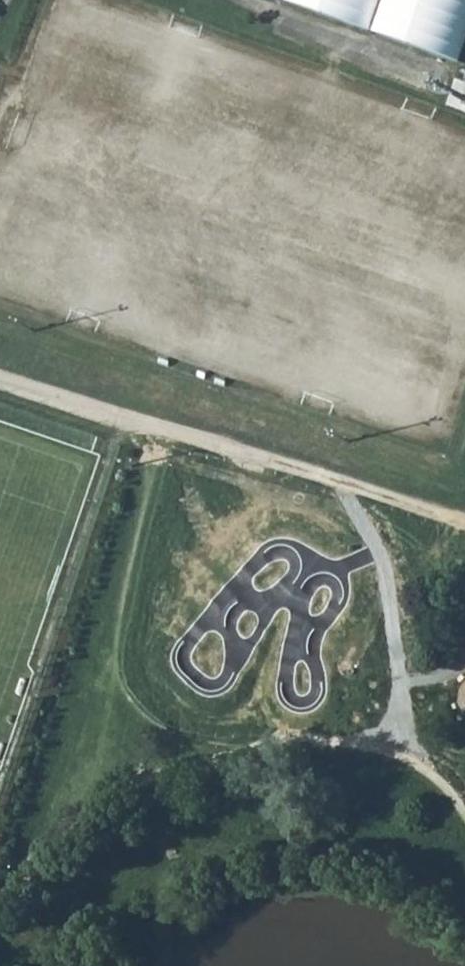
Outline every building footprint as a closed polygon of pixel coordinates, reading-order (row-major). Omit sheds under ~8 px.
[(282,3),(456,67),(464,43),(464,0),(283,0),(282,3)]
